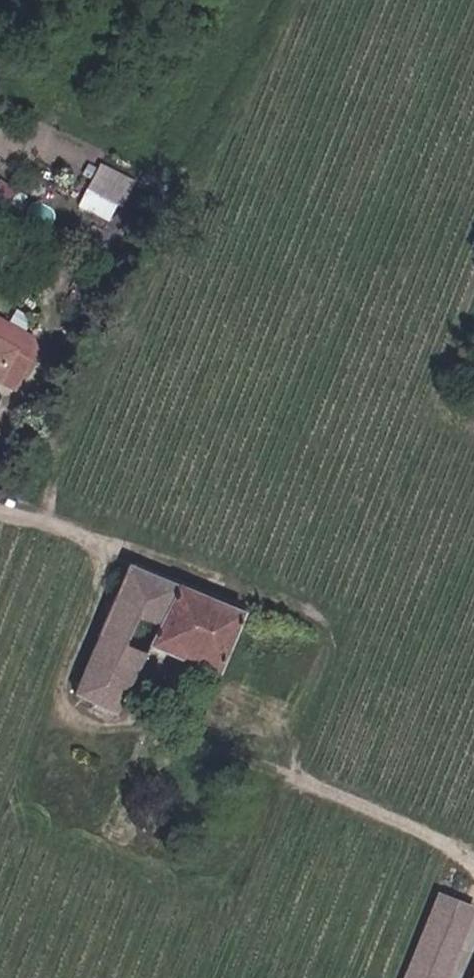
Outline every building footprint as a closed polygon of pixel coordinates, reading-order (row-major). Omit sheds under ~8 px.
[(117,207),(129,187),(96,168),(84,189),(117,207)] [(23,336),(0,325),(0,344),(7,348),(28,359),(30,349),(23,336)] [(143,650),(211,679),(239,619),(122,570),(66,699),(110,717),(143,650)] [(458,898),(413,883),(381,977),(430,977),(458,898)] [(462,977),(473,977),(473,945),(462,977)]
